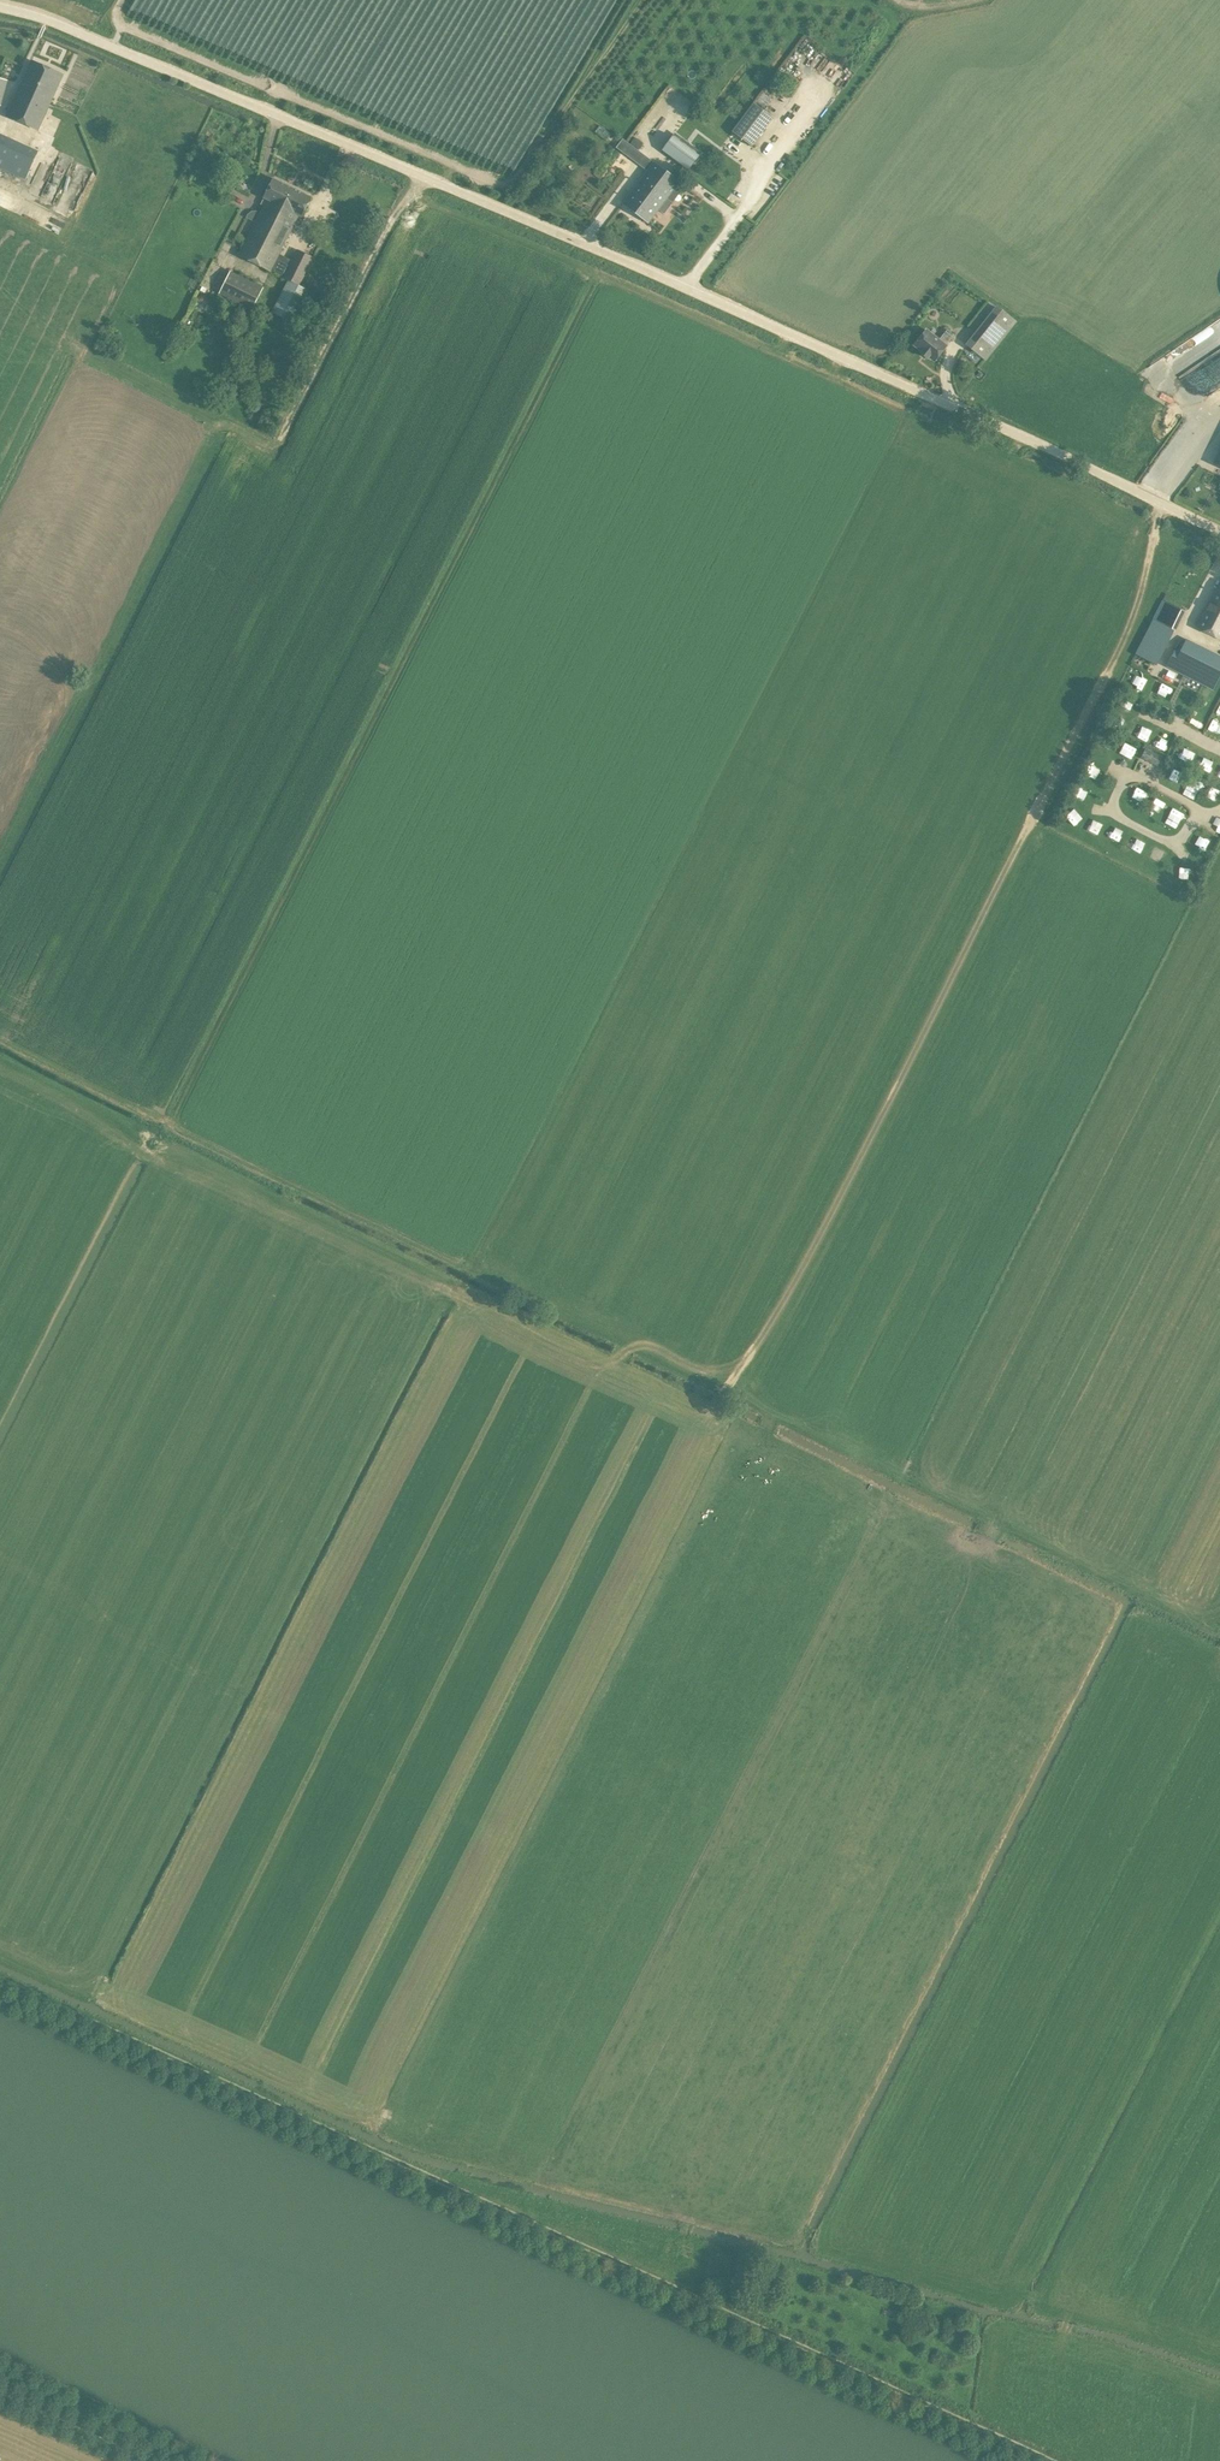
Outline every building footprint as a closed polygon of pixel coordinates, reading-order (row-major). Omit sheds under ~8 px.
[(6,117),(38,132),(63,75),(32,61),(6,117)] [(763,108),(771,99),(763,92),(756,102),(763,108)] [(752,146),(773,118),(754,103),(732,132),(752,146)] [(25,180),(39,151),(0,133),(0,168),(25,180)] [(690,145),(686,141),(684,144),(673,136),(662,151),(687,170),(699,155),(688,147),(690,145)] [(654,163),(622,204),(634,212),(641,202),(642,204),(644,201),(642,200),(651,188),(649,186),(662,168),(654,163)] [(641,202),(634,212),(648,223),(657,210),(658,209),(664,214),(672,203),(666,198),(679,181),(662,168),(649,186),(651,188),(642,200),(644,201),(642,204),(641,202)] [(267,199),(238,255),(270,272),(282,248),(271,243),(280,225),(288,210),(283,207),(293,189),(273,178),(264,198),(267,199)] [(280,225),(271,243),(282,248),(298,215),(302,217),(311,198),(293,189),(283,207),(288,210),(280,225)] [(297,250),(283,278),(299,286),(314,258),(297,250)] [(230,271),(219,294),(252,310),(263,287),(230,271)] [(939,340),(926,330),(914,345),(921,351),(920,353),(927,358),(928,356),(934,361),(946,346),(945,346),(954,335),(947,330),(939,340)] [(976,336),(968,347),(985,360),(993,350),(976,336)] [(1219,617),(1219,585),(1212,601),(1219,605),(1215,614),(1219,617)] [(1212,601),(1211,600),(1197,627),(1219,639),(1219,617),(1215,614),(1219,605),(1212,601)] [(1153,619),(1175,630),(1178,623),(1157,612),(1153,619)] [(1214,672),(1178,654),(1173,651),(1166,665),(1214,689),(1219,677),(1219,659),(1214,672)] [(1137,729),(1134,734),(1146,740),(1149,735),(1137,729)] [(1145,749),(1141,758),(1155,765),(1159,756),(1145,749)] [(1203,756),(1201,767),(1212,769),(1214,758),(1203,756)] [(1169,777),(1177,780),(1181,771),(1174,768),(1169,777)] [(1142,801),(1148,792),(1137,785),(1131,795),(1142,801)] [(1173,806),(1168,814),(1180,820),(1185,812),(1173,806)] [(1092,818),(1086,828),(1097,834),(1102,823),(1092,818)] [(1113,826),(1110,837),(1120,840),(1123,829),(1113,826)] [(1200,834),(1192,849),(1203,854),(1210,839),(1200,834)] [(1131,847),(1142,853),(1147,842),(1136,836),(1131,847)] [(1156,844),(1149,856),(1162,863),(1169,852),(1156,844)] [(1190,879),(1191,868),(1178,868),(1178,879),(1190,879)]
